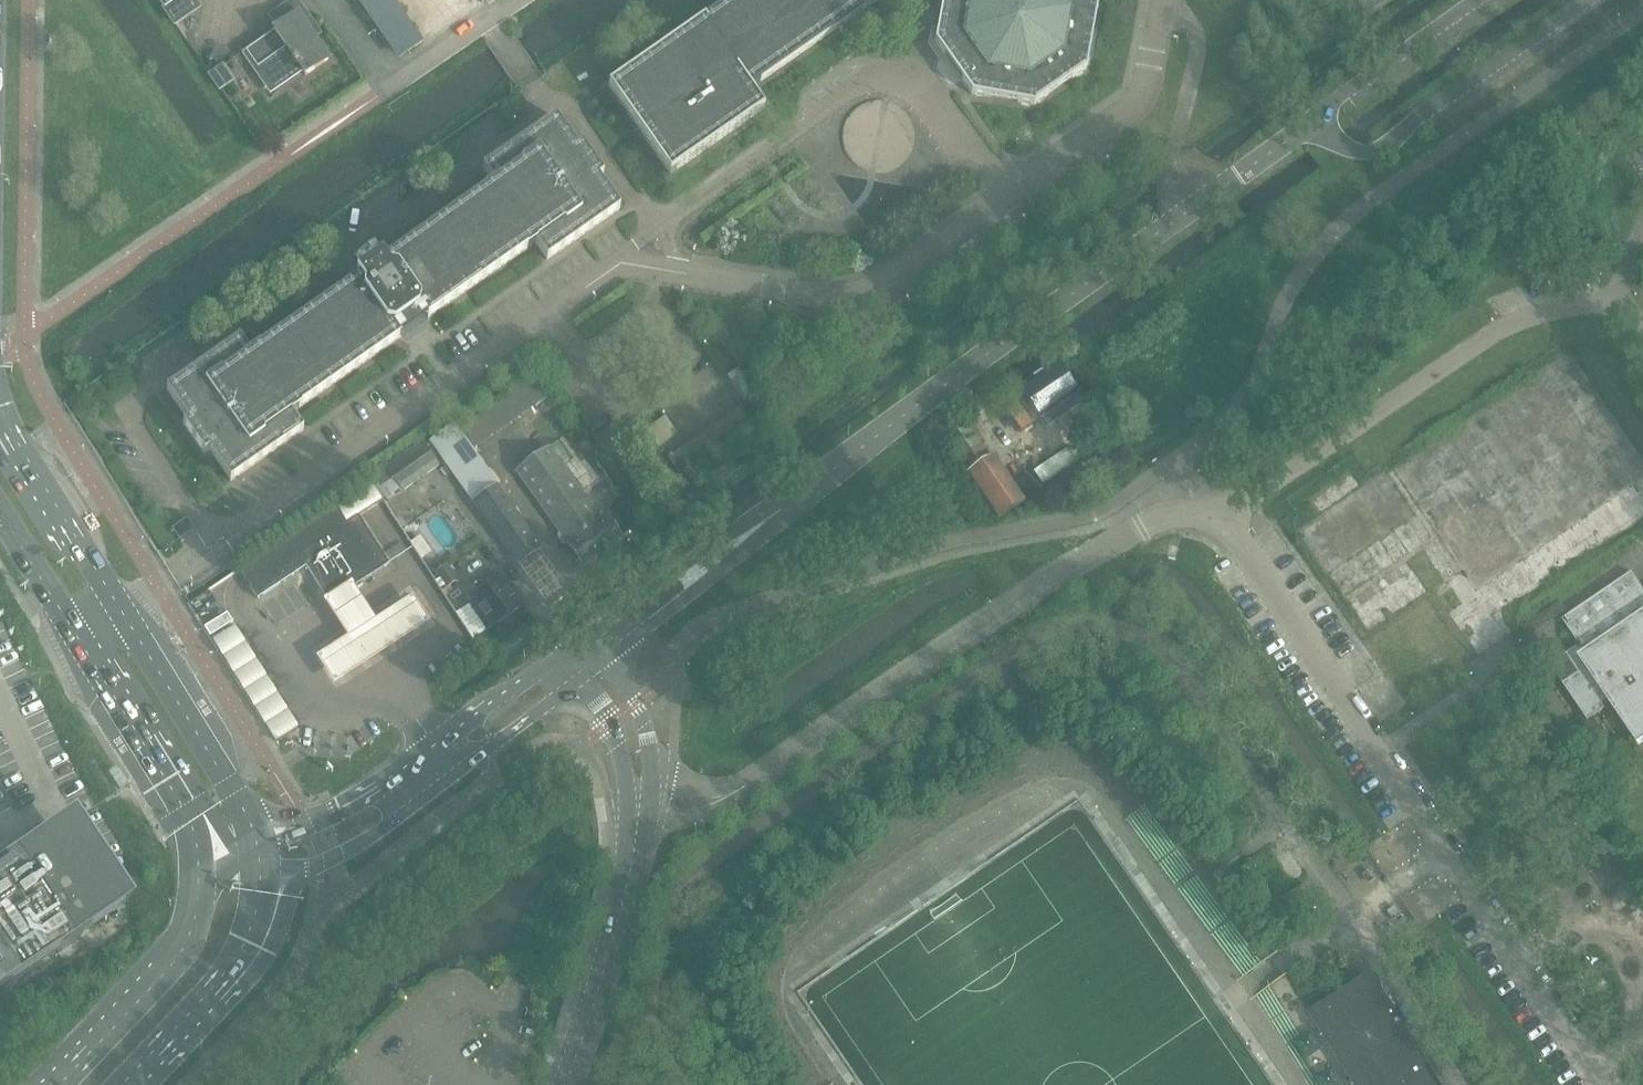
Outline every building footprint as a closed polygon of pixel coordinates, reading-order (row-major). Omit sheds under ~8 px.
[(175,23),(198,7),(193,0),(159,0),(175,23)] [(242,54),(243,55),(270,95),(303,72),(305,76),(329,59),(315,39),(322,34),(306,10),(299,0),(291,0),(268,16),(278,29),(242,54)] [(609,86),(670,174),(765,109),(751,89),(878,0),(732,0),(609,86)] [(935,42),(954,68),(972,94),(1034,105),(1087,69),(1098,6),(1093,0),(943,0),(935,42)] [(1368,13),(1388,0),(1359,0),(1368,13)] [(235,81),(225,66),(224,63),(208,74),(219,91),(235,81)] [(536,243),(547,260),(621,209),(599,179),(604,175),(582,145),(578,148),(556,118),(483,169),(495,186),(386,262),(382,256),(357,274),(361,280),(252,356),(240,339),(167,390),(188,421),(184,424),(205,454),(210,451),(231,482),(304,430),(292,413),(402,337),(407,345),(432,328),(426,320),(536,243)] [(1056,362),(1020,387),(1041,418),(1051,411),(1055,416),(1064,410),(1060,405),(1077,393),(1056,362)] [(739,368),(738,369),(728,376),(747,403),(758,395),(739,368)] [(542,548),(497,484),(473,452),(549,396),(535,376),(459,432),(454,425),(431,441),(519,565),(542,548)] [(967,423),(944,437),(998,520),(1024,503),(993,455),(989,458),(967,423)] [(403,493),(441,466),(424,442),(386,469),(403,493)] [(598,516),(549,447),(516,470),(560,531),(558,536),(563,544),(569,544),(585,567),(623,540),(606,516),(603,519),(600,515),(598,516)] [(389,565),(359,518),(348,526),(342,517),(336,508),(239,571),(246,580),(258,599),(307,568),(330,603),(363,582),(389,565)] [(184,521),(173,528),(181,540),(192,532),(184,521)] [(458,580),(447,565),(437,572),(448,587),(458,580)] [(522,606),(501,578),(495,570),(482,580),(487,588),(473,598),(494,627),(522,606)] [(1563,620),(1586,653),(1579,657),(1567,655),(1551,666),(1564,684),(1564,685),(1588,721),(1606,709),(1605,708),(1602,704),(1608,700),(1612,705),(1611,705),(1639,745),(1642,743),(1642,588),(1633,573),(1563,620)] [(327,599),(326,604),(348,638),(317,660),(334,686),(431,623),(413,597),(376,620),(355,587),(327,599)] [(137,901),(78,813),(20,853),(12,858),(5,863),(0,866),(0,994),(9,988),(39,968),(64,951),(80,940),(137,901)] [(1398,910),(1391,915),(1393,918),(1400,913),(1398,910)] [(1358,984),(1359,984),(1358,983),(1309,1013),(1354,1084),(1443,1084),(1385,992),(1383,991),(1382,990),(1380,989),(1377,988),(1376,988),(1373,988),(1370,989),(1368,990),(1365,991),(1363,992),(1358,984)]
